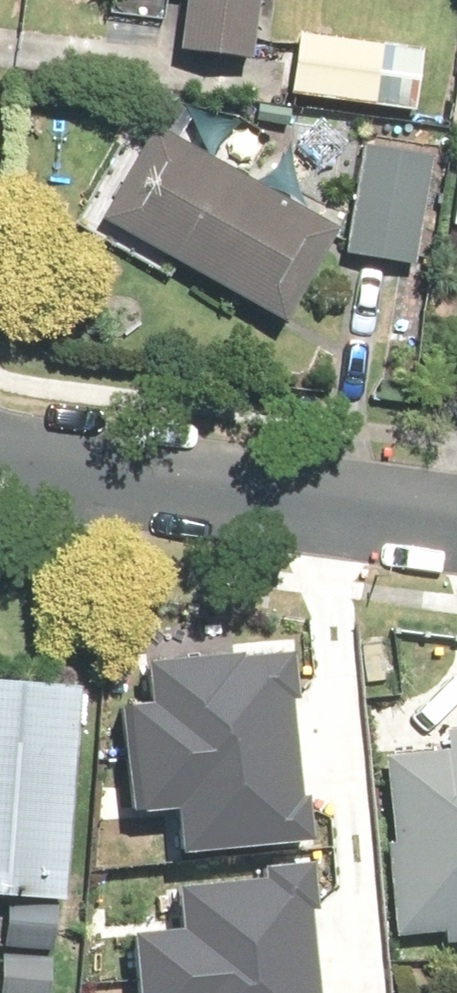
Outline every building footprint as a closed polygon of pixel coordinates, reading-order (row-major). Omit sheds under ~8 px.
[(258,0),(187,0),(181,53),(252,61),(258,0)] [(422,48),(294,36),(288,98),(416,111),(422,48)] [(145,125),(93,218),(284,324),(336,231),(145,125)] [(426,154),(352,145),(338,257),(412,266),(426,154)] [(456,226),(456,173),(448,225),(456,226)] [(156,687),(119,689),(125,747),(286,735),(283,674),(294,673),(291,633),(153,642),(156,687)] [(0,682),(0,893),(62,898),(78,688),(0,682)] [(393,924),(442,919),(444,940),(456,939),(456,723),(447,724),(448,738),(376,745),(393,924)] [(125,747),(128,796),(165,793),(168,839),(304,829),(301,786),(290,787),(286,735),(125,747)] [(166,906),(125,909),(131,973),(310,960),(306,892),(318,891),(315,847),(162,857),(166,906)] [(133,992),(312,992),(310,960),(131,973),(133,992)]
